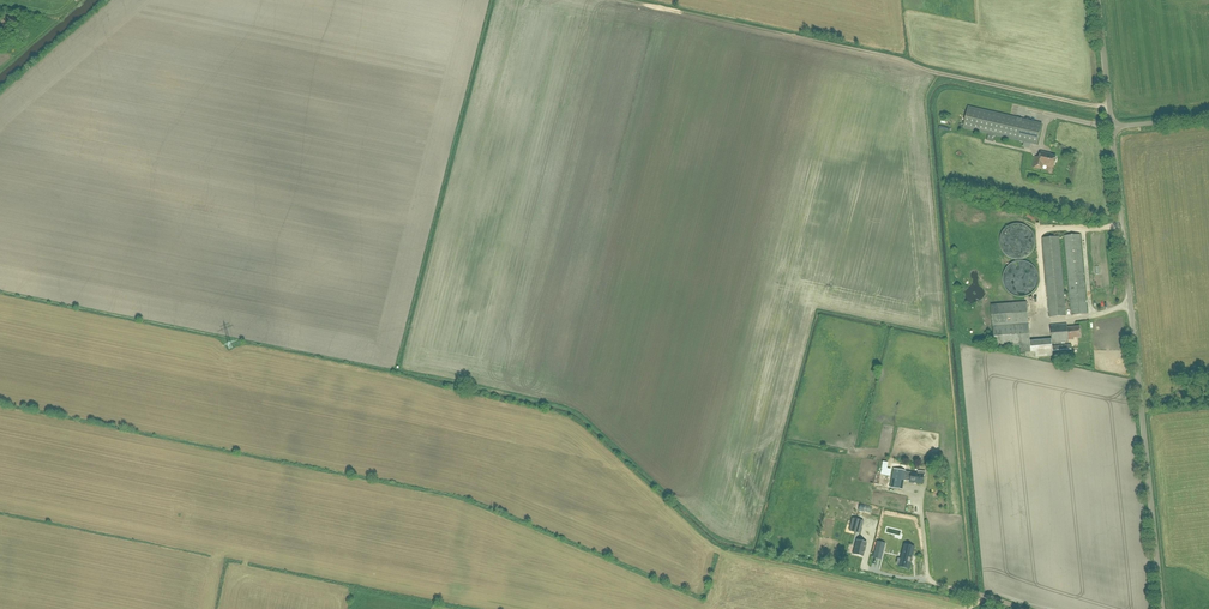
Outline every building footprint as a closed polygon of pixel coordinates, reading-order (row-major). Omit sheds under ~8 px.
[(1037,145),(1042,124),(968,107),(963,128),(1037,145)] [(1056,162),(1056,159),(1055,159),(1056,157),(1050,156),(1050,155),(1041,152),(1039,158),(1035,157),(1033,167),(1042,169),(1043,165),(1053,167),(1054,163),(1056,162)] [(1006,256),(1007,257),(1008,257),(1010,258),(1011,259),(1013,259),(1014,260),(1016,260),(1017,260),(1019,260),(1021,259),(1022,259),(1024,258),(1025,258),(1027,257),(1028,256),(1029,255),(1030,254),(1031,253),(1032,251),(1033,250),(1034,249),(1034,247),(1035,245),(1035,244),(1035,242),(1035,241),(1035,239),(1035,237),(1034,236),(1034,234),(1033,233),(1032,232),(1031,230),(1030,229),(1029,228),(1028,227),(1026,226),(1025,225),(1023,225),(1022,224),(1020,224),(1018,224),(1017,224),(1015,224),(1014,224),(1012,225),(1011,225),(1009,226),(1008,226),(1006,227),(1005,228),(1004,230),(1003,231),(1002,232),(1001,234),(1000,235),(1000,237),(1000,238),(999,240),(999,241),(999,243),(999,244),(1000,246),(1000,248),(1001,249),(1001,251),(1002,252),(1003,253),(1004,254),(1006,256)] [(1064,236),(1071,315),(1087,314),(1080,235),(1064,236)] [(1042,238),(1049,317),(1065,316),(1058,237),(1042,238)] [(1012,263),(1010,264),(1009,265),(1007,267),(1006,268),(1005,270),(1004,271),(1003,273),(1003,275),(1003,277),(1002,279),(1002,280),(1003,282),(1003,284),(1004,286),(1005,288),(1006,289),(1007,291),(1008,292),(1009,293),(1011,294),(1013,295),(1014,296),(1016,296),(1018,297),(1020,297),(1022,297),(1024,297),(1026,296),(1027,296),(1029,295),(1031,294),(1032,293),(1034,291),(1035,290),(1036,288),(1037,287),(1037,285),(1038,283),(1038,281),(1038,279),(1038,278),(1038,276),(1038,274),(1037,272),(1036,270),(1035,269),(1034,267),(1033,266),(1031,265),(1030,264),(1028,263),(1026,262),(1025,261),(1023,261),(1021,261),(1019,261),(1017,261),(1015,262),(1014,262),(1012,263)] [(1052,339),(1030,341),(1027,303),(991,306),(994,348),(1020,346),(1021,353),(1031,352),(1031,353),(1036,352),(1036,357),(1072,354),(1070,344),(1052,346),(1052,343),(1068,342),(1067,340),(1073,339),(1073,338),(1080,337),(1079,327),(1067,328),(1066,325),(1051,326),(1052,339)] [(893,469),(889,488),(901,490),(903,480),(909,481),(909,483),(922,484),(923,475),(924,475),(924,472),(917,471),(917,473),(904,471),(893,469)] [(886,507),(898,509),(899,504),(887,501),(886,507),(873,504),(872,508),(886,511),(886,507)] [(863,521),(852,518),(849,531),(859,534),(863,521)] [(852,539),(849,554),(859,556),(862,541),(852,539)] [(881,560),(885,543),(877,541),(873,558),(881,560)] [(902,564),(899,577),(908,579),(911,566),(913,558),(903,555),(901,562),(902,562),(902,564)]
